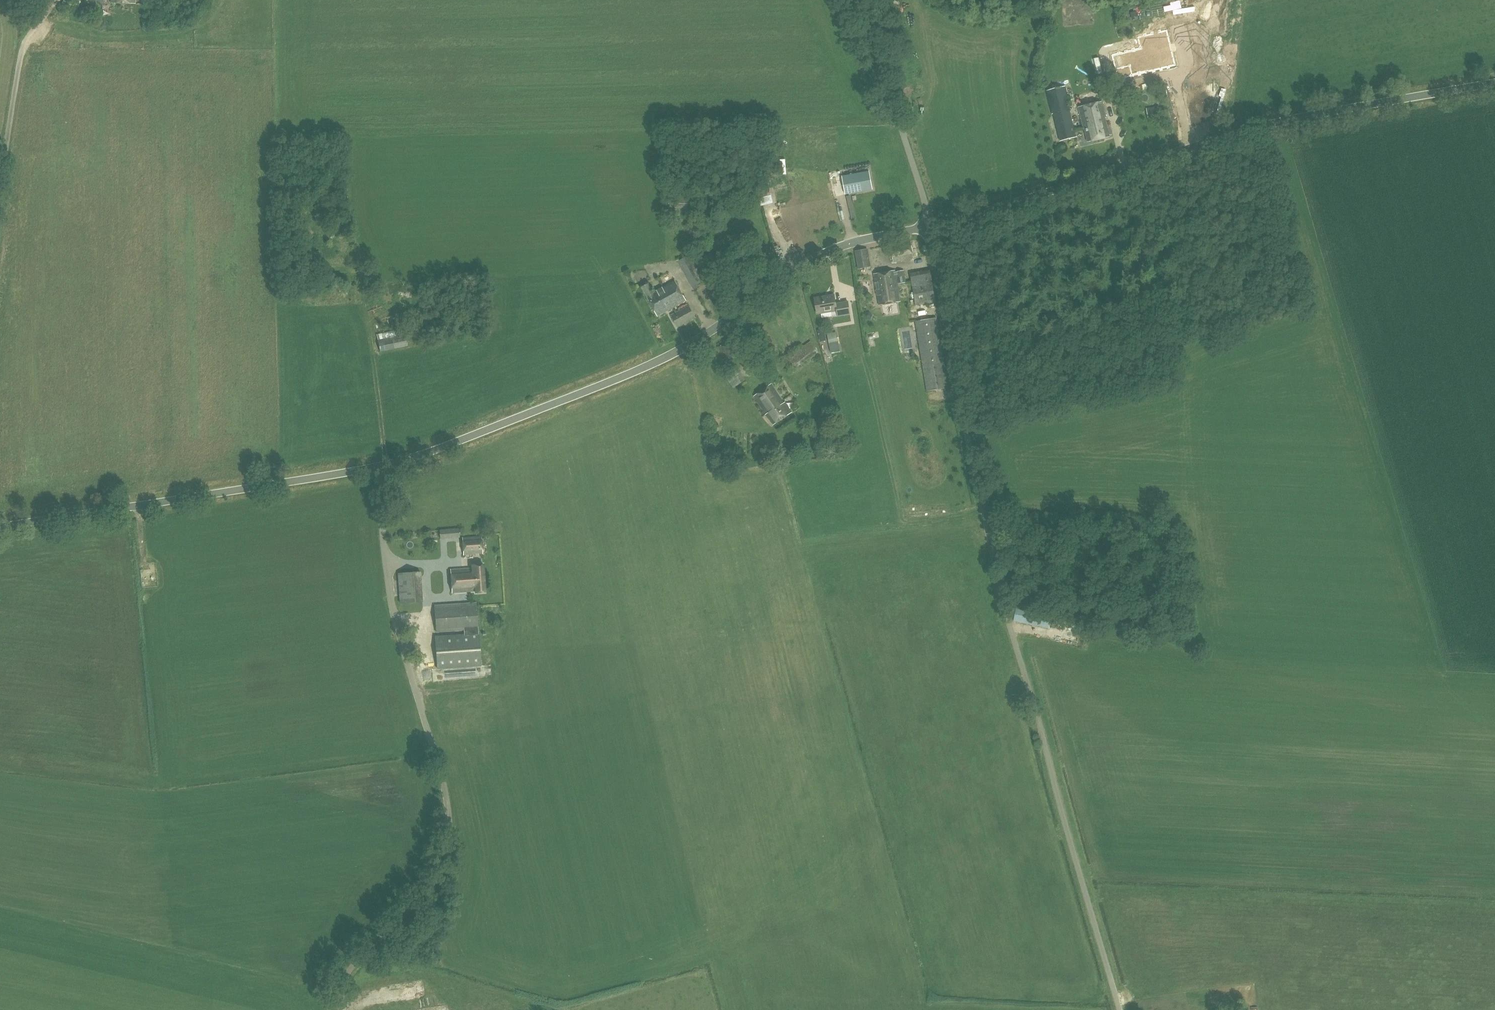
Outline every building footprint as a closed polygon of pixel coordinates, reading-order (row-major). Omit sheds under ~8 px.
[(1175,65),(1172,51),(1171,51),(1169,43),(1170,43),(1166,30),(1138,37),(1140,47),(1111,55),(1115,69),(1129,65),(1132,75),(1175,65)] [(1076,137),(1069,108),(1070,107),(1065,86),(1047,90),(1052,114),(1054,113),(1060,140),(1076,137)] [(1110,136),(1106,123),(1107,122),(1102,101),(1079,107),(1084,128),(1088,141),(1110,136)] [(1159,115),(1158,107),(1147,109),(1149,117),(1159,115)] [(873,189),(869,171),(842,176),(845,194),(873,189)] [(913,258),(910,240),(890,244),(893,262),(913,258)] [(859,268),(871,267),(868,248),(856,250),(859,268)] [(706,281),(690,254),(678,261),(693,288),(706,281)] [(929,266),(921,268),(922,274),(931,272),(929,266)] [(905,270),(895,271),(895,270),(874,274),(879,305),(900,301),(897,284),(907,282),(905,270)] [(658,316),(686,300),(675,280),(653,292),(648,283),(642,287),(647,296),(658,316)] [(936,301),(933,282),(913,286),(916,304),(936,301)] [(832,316),(844,314),(850,313),(848,301),(836,303),(834,294),(815,298),(817,313),(831,311),(832,316)] [(672,315),(678,327),(696,317),(689,305),(672,315)] [(864,316),(866,319),(871,319),(872,315),(869,311),(864,311),(864,316)] [(937,317),(917,321),(928,390),(948,387),(937,317)] [(817,330),(820,342),(827,341),(824,328),(817,330)] [(380,352),(408,345),(406,334),(399,335),(398,330),(376,334),(380,352)] [(836,332),(827,334),(831,352),(840,350),(836,332)] [(810,341),(787,357),(795,369),(818,352),(810,341)] [(745,379),(736,365),(724,372),(734,387),(745,379)] [(792,412),(786,405),(785,405),(771,384),(754,396),(767,416),(767,417),(773,424),(792,412)] [(442,538),(459,536),(459,527),(441,529),(442,538)] [(482,553),(481,536),(462,537),(463,554),(482,553)] [(484,592),(482,564),(471,564),(471,568),(450,569),(451,592),(472,591),(474,593),(484,592)] [(421,601),(419,571),(397,572),(399,602),(421,601)] [(475,603),(433,605),(435,631),(464,629),(464,634),(436,636),(437,666),(479,664),(475,603)] [(1051,614),(1016,607),(1014,621),(1049,628),(1051,614)] [(460,767),(459,749),(445,750),(446,768),(460,767)]
